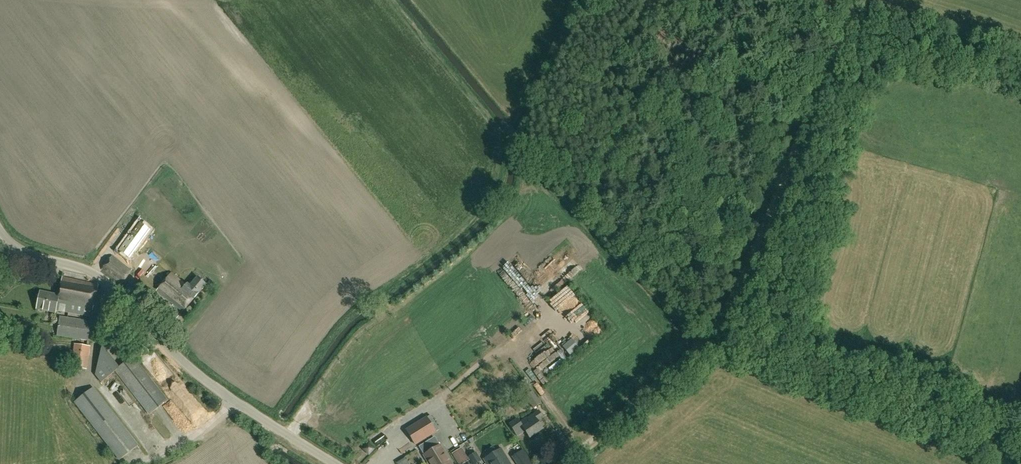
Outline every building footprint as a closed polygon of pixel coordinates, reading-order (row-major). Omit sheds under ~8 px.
[(152,231),(140,223),(120,251),(132,258),(152,231)] [(121,284),(132,270),(112,255),(102,269),(121,284)] [(185,285),(171,273),(156,291),(183,311),(206,284),(197,277),(190,286),(187,283),(185,285)] [(92,310),(98,285),(62,276),(58,295),(40,291),(36,308),(55,312),(57,303),(67,305),(66,312),(89,316),(90,310),(92,310)] [(173,322),(179,315),(166,304),(160,312),(173,322)] [(94,340),(96,322),(60,317),(57,335),(94,340)] [(129,355),(138,347),(114,320),(105,328),(129,355)] [(516,336),(519,341),(526,337),(524,332),(516,336)] [(526,338),(520,341),(524,348),(530,345),(526,338)] [(87,369),(90,346),(74,344),(70,366),(87,369)] [(119,368),(102,346),(96,375),(101,382),(115,370),(149,413),(167,400),(133,357),(119,368)] [(119,459),(137,444),(93,387),(75,402),(119,459)] [(533,408),(541,403),(533,391),(525,396),(533,408)] [(530,438),(543,429),(538,421),(543,417),(539,411),(527,419),(529,422),(522,427),(530,438)] [(428,418),(407,431),(416,445),(437,432),(428,418)] [(369,454),(373,449),(369,445),(365,450),(369,454)] [(410,456),(418,451),(414,445),(406,450),(410,456)] [(441,446),(425,456),(430,463),(433,461),(435,463),(453,463),(441,446)] [(452,454),(458,463),(464,463),(469,461),(461,448),(452,454)] [(501,449),(484,459),(487,463),(511,463),(501,449)] [(480,460),(476,453),(469,457),(474,463),(480,460)] [(527,455),(517,462),(518,463),(533,463),(527,455)]
